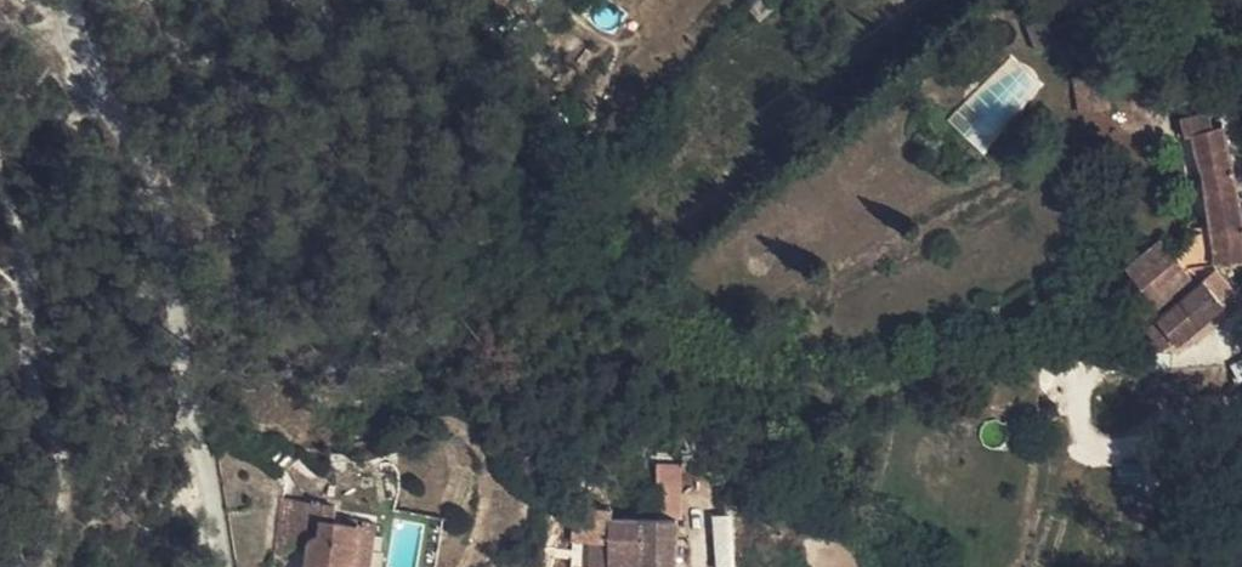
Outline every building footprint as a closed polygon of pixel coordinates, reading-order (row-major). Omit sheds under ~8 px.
[(1081,55),(1084,76),(1098,73),(1093,50),(1096,49),(1081,14),(1049,28),(1044,14),(1021,16),(1035,51),(1056,50),(1062,65),(1081,55)] [(1098,73),(1084,76),(1072,78),(1079,115),(1111,107),(1105,72),(1098,73)] [(954,119),(984,142),(1033,80),(1023,73),(1010,89),(990,74),(954,119)] [(1180,116),(1187,137),(1193,135),(1208,188),(1213,229),(1187,233),(1184,235),(1188,242),(1174,253),(1169,248),(1161,239),(1127,267),(1160,306),(1194,276),(1189,269),(1194,264),(1216,262),(1241,261),(1241,198),(1227,125),(1217,127),(1214,128),(1210,111),(1180,116)] [(1188,242),(1184,235),(1169,248),(1174,253),(1188,242)] [(1234,297),(1211,273),(1182,297),(1203,323),(1229,302),(1234,297)] [(1182,297),(1148,326),(1163,349),(1177,338),(1180,342),(1203,323),(1182,297)] [(990,320),(1003,317),(998,301),(986,303),(990,320)] [(656,482),(656,521),(675,521),(675,481),(656,482)] [(271,552),(285,555),(286,547),(280,547),(286,503),(278,502),(271,552)] [(286,547),(306,550),(304,566),(355,566),(360,529),(360,528),(356,527),(356,521),(345,520),(344,526),(330,524),(332,509),(286,503),(280,547),(286,547)] [(607,522),(606,555),(637,554),(637,566),(675,566),(675,545),(675,521),(656,521),(607,522)] [(360,529),(374,531),(375,525),(361,523),(360,528),(360,529)] [(355,566),(370,566),(375,532),(374,531),(360,529),(355,566)] [(675,545),(675,566),(711,566),(711,546),(675,545)] [(606,555),(601,555),(601,566),(637,566),(637,554),(606,555)]
